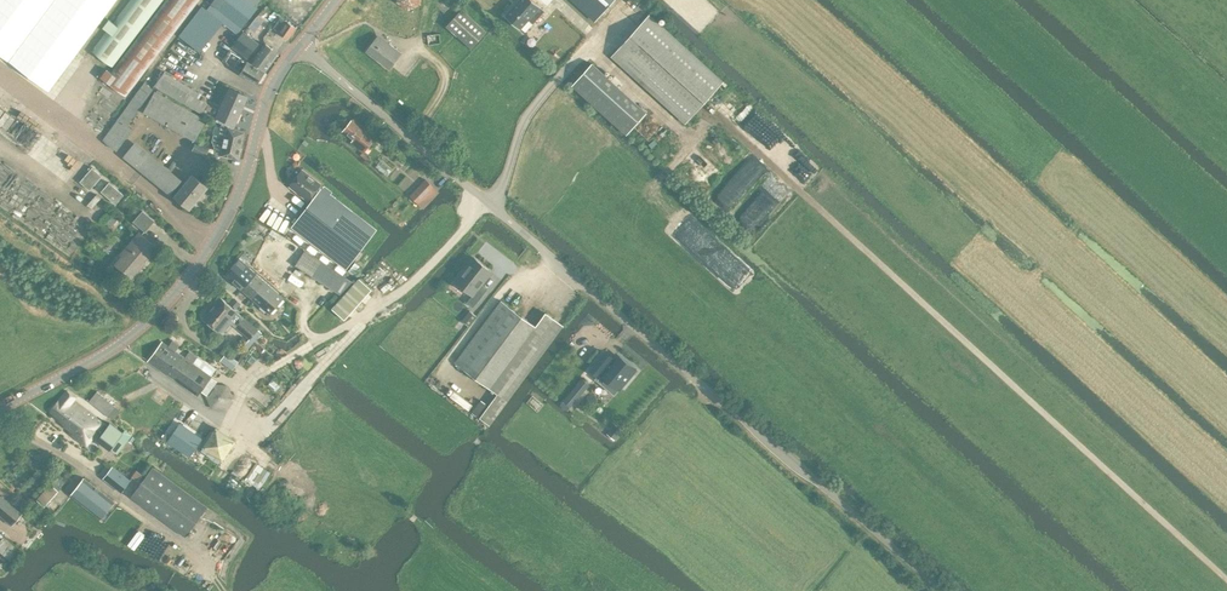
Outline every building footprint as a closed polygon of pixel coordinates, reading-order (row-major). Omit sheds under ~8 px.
[(112,67),(164,0),(128,0),(90,52),(112,67)] [(128,95),(201,0),(167,0),(105,79),(128,95)] [(212,3),(243,27),(258,8),(255,6),(259,0),(214,0),(212,3)] [(396,2),(408,10),(421,4),(421,0),(396,0),(396,2)] [(505,15),(520,29),(529,19),(533,23),(544,11),(540,7),(540,6),(533,0),(519,0),(505,15)] [(593,23),(614,0),(568,0),(593,23)] [(471,48),(486,31),(462,9),(447,26),(471,48)] [(649,15),(613,56),(686,122),(723,82),(649,15)] [(282,17),(274,28),(288,39),(296,28),(282,17)] [(439,32),(427,33),(429,45),(441,43),(439,32)] [(248,55),(256,45),(257,44),(244,33),(235,45),(248,55)] [(378,36),(367,51),(390,67),(401,53),(378,36)] [(265,70),(279,53),(265,43),(261,49),(258,46),(253,53),(257,55),(252,61),(265,70)] [(244,68),(241,72),(241,73),(258,83),(265,72),(248,61),(242,58),(238,64),(244,68)] [(160,62),(150,82),(185,102),(203,112),(208,103),(214,93),(160,62)] [(592,63),(573,85),(627,133),(646,112),(592,63)] [(145,82),(116,121),(102,140),(116,150),(133,128),(127,124),(154,88),(145,82)] [(230,88),(217,117),(235,125),(241,111),(239,109),(246,95),(230,88)] [(145,110),(196,139),(206,120),(155,91),(145,110)] [(364,151),(375,138),(352,120),(343,130),(354,139),(352,141),(364,151)] [(214,134),(212,141),(218,143),(216,154),(239,159),(244,132),(222,124),(220,135),(214,134)] [(197,142),(192,151),(205,157),(209,148),(197,142)] [(170,194),(180,181),(134,143),(123,156),(170,194)] [(372,160),(363,152),(360,154),(370,163),(372,160)] [(80,181),(90,189),(102,175),(93,166),(80,181)] [(308,199),(320,183),(302,169),(290,185),(308,199)] [(193,175),(175,196),(190,208),(207,187),(193,175)] [(434,187),(433,187),(425,179),(410,195),(419,203),(434,187)] [(117,203),(125,194),(110,181),(102,191),(117,203)] [(323,186),(292,226),(347,268),(376,229),(330,194),(332,192),(323,186)] [(71,197),(58,213),(65,218),(66,217),(69,220),(74,214),(71,211),(72,210),(75,212),(80,206),(77,204),(78,202),(71,197)] [(146,231),(154,221),(155,220),(143,209),(134,220),(146,231)] [(124,256),(117,264),(132,277),(139,268),(138,267),(156,246),(140,233),(122,254),(124,256)] [(295,265),(309,274),(319,259),(305,250),(295,265)] [(239,258),(225,274),(243,290),(257,273),(246,264),(251,259),(244,252),(239,258)] [(473,256),(454,281),(472,295),(467,302),(473,307),(480,298),(474,293),(492,271),(473,256)] [(319,259),(309,274),(323,283),(332,268),(319,259)] [(332,268),(323,283),(337,292),(340,294),(352,282),(346,278),(332,268)] [(257,273),(243,290),(251,297),(265,280),(257,273)] [(358,279),(332,308),(345,320),(372,289),(359,277),(358,279)] [(284,297),(265,280),(251,297),(270,313),(284,297)] [(214,306),(204,318),(219,330),(219,331),(220,331),(221,331),(222,331),(223,331),(224,331),(225,331),(225,330),(226,330),(232,323),(235,326),(243,316),(239,313),(240,311),(236,307),(234,309),(218,296),(212,304),(214,306)] [(501,301),(455,362),(497,393),(479,417),(480,418),(488,424),(500,409),(506,400),(552,338),(560,328),(563,325),(546,312),(535,326),(501,300),(501,301)] [(258,329),(243,316),(235,326),(250,338),(258,329)] [(259,322),(256,326),(264,332),(267,328),(259,322)] [(149,360),(175,379),(193,354),(189,351),(185,358),(162,342),(149,360)] [(620,388),(635,371),(616,354),(612,358),(605,352),(590,370),(598,376),(601,372),(620,388)] [(193,354),(175,379),(198,395),(203,399),(206,396),(211,408),(224,409),(225,409),(233,398),(228,385),(227,384),(213,383),(213,384),(209,381),(211,377),(211,376),(217,368),(210,363),(204,359),(199,367),(192,363),(197,357),(193,354)] [(582,378),(561,403),(560,404),(568,411),(590,385),(582,378)] [(70,432),(72,434),(81,423),(79,422),(88,411),(73,400),(76,396),(67,390),(60,398),(60,399),(51,410),(66,421),(63,424),(72,430),(70,432)] [(89,401),(108,416),(113,419),(121,410),(116,406),(97,391),(89,401)] [(81,423),(72,434),(87,445),(94,436),(98,439),(111,448),(123,432),(110,423),(108,426),(104,423),(88,411),(79,422),(81,423)] [(167,431),(163,438),(168,441),(190,456),(199,442),(193,438),(196,434),(180,423),(172,435),(167,431)] [(216,426),(202,447),(203,447),(201,450),(219,463),(222,460),(236,440),(216,426)] [(130,480),(113,466),(104,478),(121,492),(130,480)] [(186,536),(208,507),(153,467),(131,496),(186,536)] [(58,476),(36,499),(44,506),(59,491),(58,490),(65,482),(58,476)] [(70,495),(76,499),(73,502),(91,516),(93,513),(100,519),(114,501),(84,477),(70,495)] [(11,525),(20,515),(22,513),(11,505),(0,496),(0,516),(11,525)] [(123,496),(104,521),(126,539),(146,514),(123,496)]
